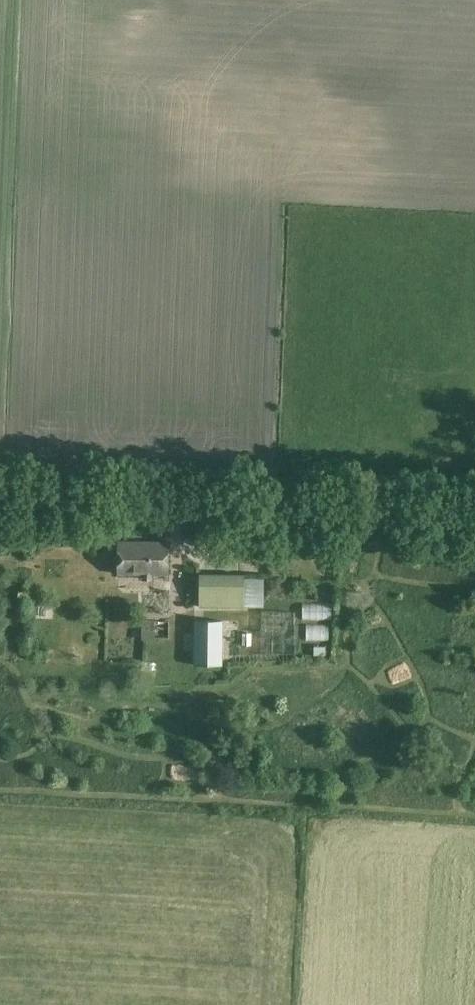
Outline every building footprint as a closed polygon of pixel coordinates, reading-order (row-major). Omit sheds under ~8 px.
[(167,574),(168,543),(117,543),(116,574),(167,574)] [(199,574),(199,607),(243,607),(244,575),(199,574)] [(245,579),(246,602),(259,602),(257,578),(245,579)] [(142,640),(169,639),(169,620),(142,621),(142,640)] [(194,621),(194,665),(222,665),(222,621),(194,621)]
